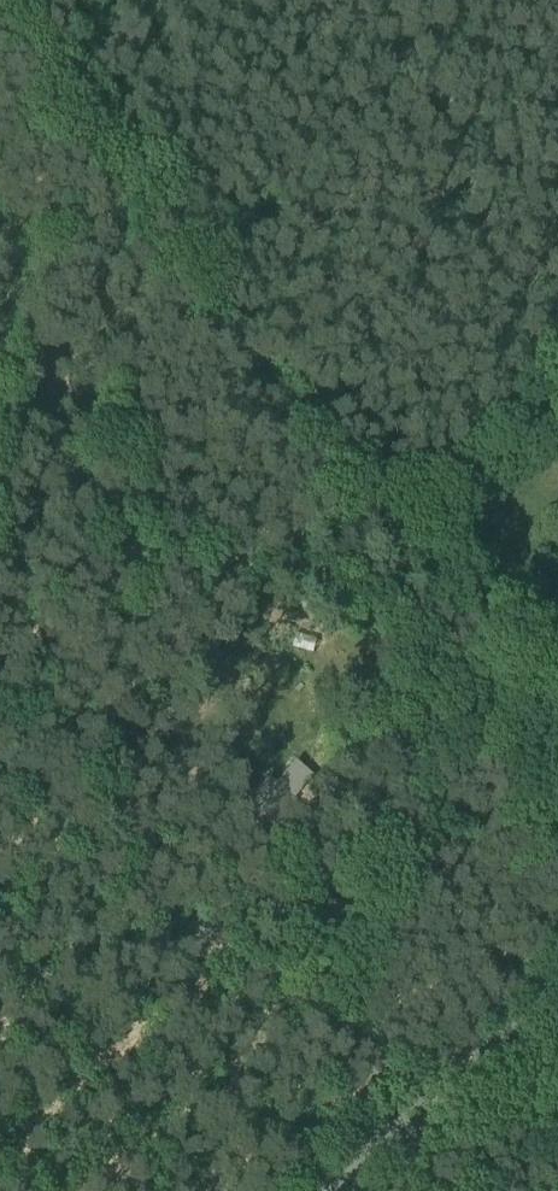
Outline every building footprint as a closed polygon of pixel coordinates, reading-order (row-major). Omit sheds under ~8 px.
[(548,628),(557,636),(557,616),(548,628)] [(270,782),(258,796),(273,808),(266,816),(276,824),(294,802),(292,800),(312,776),(298,765),(278,789),(270,782)]
